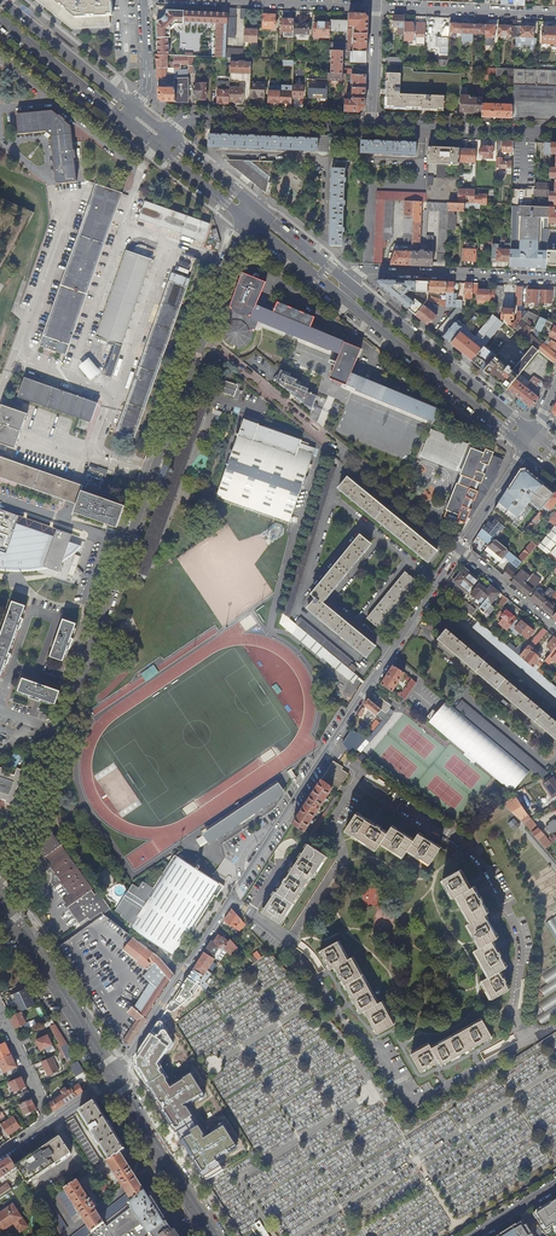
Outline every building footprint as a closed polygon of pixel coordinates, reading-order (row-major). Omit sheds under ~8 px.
[(69,24),(73,27),(109,25),(109,15),(113,14),(112,0),(40,0),(69,24)] [(236,8),(228,8),(228,13),(227,38),(235,38),(236,8)] [(156,21),(159,54),(167,55),(169,55),(168,38),(171,37),(170,29),(176,24),(184,24),(184,22),(215,23),(214,57),(226,57),(227,49),(227,38),(228,13),(222,12),(168,10),(167,14),(165,16),(163,19),(160,20),(156,21)] [(349,13),(349,21),(349,27),(357,27),(357,30),(354,29),(354,31),(353,31),(353,35),(354,35),(354,51),(367,52),(369,18),(366,14),(349,13)] [(276,15),(263,14),(262,28),(275,29),(276,23),(277,23),(278,20),(276,20),(276,15)] [(404,34),(405,22),(405,15),(394,15),(393,27),(398,27),(398,34),(404,34)] [(284,37),(293,37),(294,33),(294,23),(294,19),(282,19),(282,32),(284,32),(284,37)] [(507,37),(516,37),(517,26),(517,20),(512,20),(511,26),(498,26),(498,38),(507,39),(507,37)] [(330,31),(348,31),(349,28),(349,27),(349,21),(331,21),(331,23),(330,31)] [(405,22),(404,34),(404,41),(416,41),(416,45),(425,46),(426,23),(417,23),(417,24),(417,26),(414,26),(414,24),(413,22),(405,22)] [(310,24),(294,23),(294,33),(310,34),(310,24)] [(330,37),(330,31),(331,23),(319,23),(315,23),(315,37),(330,37)] [(450,33),(462,34),(462,24),(450,24),(450,33)] [(462,34),(474,34),(474,25),(462,24),(462,34)] [(474,34),(486,35),(486,25),(474,25),(474,34)] [(486,25),(486,35),(485,45),(493,45),(493,38),(495,38),(496,25),(486,25)] [(534,27),(517,26),(516,37),(516,42),(516,47),(523,48),(523,45),(537,46),(537,38),(534,38),(534,27)] [(543,27),(542,44),(555,44),(555,28),(543,27)] [(259,29),(245,29),(244,42),(258,42),(259,29)] [(348,43),(330,42),(330,50),(348,51),(348,43)] [(441,61),(448,62),(449,47),(441,46),(441,61)] [(244,49),(227,49),(226,57),(228,57),(231,58),(243,58),(244,49)] [(367,52),(354,51),(351,51),(348,51),(330,50),(329,62),(329,73),(347,74),(351,74),(352,71),(343,70),(343,53),(345,53),(345,55),(351,56),(350,62),(367,62),(367,52)] [(167,55),(159,54),(157,54),(157,68),(166,68),(168,67),(167,55)] [(176,102),(189,102),(188,73),(188,69),(181,70),(180,70),(180,64),(181,64),(188,64),(188,56),(186,56),(182,55),(182,57),(174,58),(175,62),(175,70),(174,70),(175,83),(175,88),(176,102)] [(239,62),(231,62),(230,72),(251,74),(252,58),(248,58),(248,62),(246,62),(245,62),(240,61),(239,62)] [(166,74),(166,68),(157,68),(158,79),(166,78),(166,74)] [(496,76),(514,77),(515,70),(515,69),(497,69),(496,76)] [(555,89),(555,71),(537,70),(519,70),(515,70),(514,77),(514,88),(555,89)] [(347,74),(329,73),(328,80),(328,83),(346,84),(347,74)] [(346,84),(346,91),(349,91),(349,89),(353,90),(353,96),(351,96),(351,98),(353,98),(353,100),(346,100),(345,112),(360,112),(365,107),(366,75),(352,74),(352,80),(354,80),(353,87),(349,87),(349,84),(346,84)] [(445,97),(401,95),(401,74),(389,74),(389,82),(388,82),(387,98),(389,98),(388,107),(395,107),(395,108),(407,109),(407,107),(422,108),(422,109),(438,110),(438,109),(444,109),(445,97)] [(309,99),(328,100),(328,83),(328,80),(310,79),(309,99)] [(229,102),(230,87),(230,82),(218,81),(217,90),(218,90),(218,103),(229,104),(229,102)] [(162,101),(176,102),(175,88),(167,88),(166,82),(158,82),(159,98),(162,101)] [(265,98),(266,83),(258,82),(258,85),(250,84),(250,97),(250,99),(258,99),(258,97),(265,98)] [(207,83),(195,83),(194,98),(200,98),(201,100),(205,100),(207,98),(207,83)] [(296,85),(293,85),(292,97),(304,98),(304,86),(301,86),(301,84),(296,84),(296,85)] [(281,85),(281,87),(280,103),(292,103),(292,97),(293,85),(281,85)] [(269,102),(280,103),(281,87),(269,86),(269,102)] [(245,87),(230,87),(229,102),(236,102),(236,101),(244,102),(245,87)] [(514,88),(513,105),(513,119),(529,119),(555,120),(555,89),(514,88)] [(483,104),(483,101),(483,100),(471,99),(471,97),(461,97),(460,112),(473,113),(483,113),(483,104)] [(497,118),(513,119),(513,105),(483,104),(483,113),(483,117),(497,118)] [(47,132),(50,135),(51,136),(56,184),(76,182),(74,158),(75,158),(75,150),(73,150),(71,126),(64,121),(65,120),(59,115),(58,116),(52,112),(16,115),(18,134),(46,131),(47,132)] [(318,151),(318,139),(305,139),(305,137),(300,137),(300,139),(278,138),(278,136),(274,136),(273,138),(255,137),(255,136),(251,135),(251,137),(228,136),(228,134),(223,134),(223,136),(210,135),(209,146),(318,151)] [(318,139),(318,151),(329,151),(330,137),(318,137),(318,139)] [(376,142),(362,141),(362,152),(416,155),(417,143),(407,143),(407,142),(403,141),(403,143),(380,142),(380,140),(376,140),(376,142)] [(504,152),(513,153),(514,141),(506,141),(503,141),(502,154),(504,154),(504,152)] [(428,162),(459,163),(460,149),(428,147),(428,162)] [(493,159),(493,147),(487,147),(483,147),(483,149),(480,149),(480,155),(483,155),(483,158),(493,159)] [(476,150),(460,149),(459,163),(476,163),(476,150)] [(496,168),(495,181),(499,181),(499,172),(498,170),(499,168),(500,168),(507,168),(507,169),(512,169),(512,161),(507,161),(507,162),(502,161),(503,158),(497,158),(496,168)] [(270,177),(250,160),(225,159),(231,164),(256,184),(266,193),(269,182),(270,177)] [(274,161),(250,160),(270,177),(274,161)] [(428,202),(449,203),(458,203),(458,189),(459,179),(445,179),(446,165),(438,165),(437,179),(427,178),(427,193),(426,202),(428,202)] [(345,169),(335,168),(333,168),(330,245),(342,245),(343,236),(343,232),(344,232),(344,227),(343,227),(344,205),(345,205),(345,201),(344,201),(344,182),(346,182),(346,178),(344,178),(345,175),(345,169)] [(549,197),(550,192),(550,179),(535,178),(535,189),(534,196),(549,197)] [(123,193),(96,184),(40,345),(66,355),(123,193)] [(474,204),(475,195),(475,190),(458,189),(458,203),(464,204),(464,196),(469,196),(468,204),(474,204)] [(549,223),(549,207),(534,207),(534,196),(535,189),(525,189),(525,190),(512,190),(511,206),(512,206),(510,250),(510,262),(510,267),(547,268),(547,265),(548,251),(549,223)] [(393,201),(406,201),(414,201),(422,202),(426,202),(427,193),(377,191),(374,264),(382,264),(383,240),(385,200),(393,200),(393,201)] [(474,204),(480,204),(486,205),(487,194),(481,194),(481,195),(475,195),(474,204)] [(393,201),(385,200),(384,240),(390,240),(390,236),(392,236),(393,201)] [(210,224),(146,201),(139,219),(204,242),(210,224)] [(412,247),(414,201),(406,201),(404,246),(412,247)] [(412,247),(412,252),(411,265),(432,266),(433,252),(424,252),(424,251),(421,251),(421,252),(418,252),(418,243),(420,243),(422,202),(414,201),(412,247)] [(449,203),(428,202),(428,207),(428,210),(440,211),(439,241),(441,241),(440,253),(438,253),(437,262),(446,262),(448,229),(449,203)] [(464,211),(464,208),(464,204),(458,203),(449,203),(448,229),(455,229),(456,215),(453,215),(454,210),(464,211)] [(476,244),(463,243),(462,261),(476,261),(476,244)] [(497,261),(510,262),(510,250),(498,249),(497,261)] [(123,345),(153,259),(127,250),(96,336),(123,345)] [(390,265),(411,265),(412,252),(395,251),(390,265)] [(548,251),(547,265),(555,265),(555,251),(548,251)] [(430,419),(435,421),(439,410),(428,406),(430,401),(374,379),(373,383),(351,374),(361,349),(322,333),(324,329),(312,325),(315,318),(278,303),(275,309),(258,303),(267,281),(243,272),(225,320),(228,323),(226,327),(225,329),(224,332),(224,335),(225,338),(226,340),(229,343),(232,345),(235,346),(238,346),(239,349),(242,348),(246,346),(249,343),(252,339),(253,335),(253,331),(256,330),(259,322),(330,350),(339,353),(330,378),(357,389),(356,390),(430,420),(430,419)] [(136,437),(191,281),(172,274),(117,431),(136,437)] [(379,279),(377,283),(416,315),(424,306),(416,300),(413,303),(404,296),(409,291),(416,292),(429,292),(429,281),(379,279)] [(429,292),(447,293),(447,282),(429,281),(429,292)] [(447,307),(457,308),(457,300),(457,294),(451,293),(451,292),(454,292),(454,282),(447,282),(447,293),(447,307)] [(478,289),(478,284),(473,283),(472,295),(478,295),(478,302),(479,302),(480,300),(495,301),(495,290),(478,289)] [(495,290),(495,301),(495,313),(500,314),(500,306),(503,307),(504,286),(495,286),(495,290)] [(534,307),(539,307),(539,303),(539,291),(528,290),(527,302),(535,303),(534,307)] [(552,291),(539,291),(539,303),(552,303),(552,291)] [(429,310),(424,306),(416,315),(428,324),(431,320),(433,322),(437,316),(432,312),(433,311),(430,309),(429,310)] [(462,308),(457,308),(449,317),(453,321),(464,308),(462,308)] [(508,322),(508,325),(513,330),(522,319),(522,311),(518,311),(517,319),(514,323),(511,322),(512,319),(514,320),(515,309),(503,309),(502,319),(506,319),(506,322),(508,322)] [(538,321),(535,328),(537,329),(541,332),(547,320),(539,316),(528,311),(522,319),(530,325),(531,323),(531,322),(527,320),(529,317),(538,321)] [(503,323),(493,315),(479,332),(489,340),(503,323)] [(464,328),(455,321),(448,330),(445,333),(443,337),(451,344),(461,332),(464,328)] [(533,346),(538,350),(555,364),(555,362),(555,354),(551,350),(550,351),(541,344),(528,334),(527,335),(522,331),(527,325),(522,321),(516,329),(521,333),(520,334),(524,338),(524,339),(533,346)] [(482,349),(461,332),(451,344),(473,361),(482,349)] [(484,371),(507,389),(521,372),(538,350),(533,346),(512,371),(509,369),(511,368),(508,366),(507,367),(496,358),(497,357),(496,356),(484,371)] [(473,361),(484,371),(496,356),(484,347),(482,349),(473,361)] [(291,374),(281,370),(274,379),(312,410),(315,410),(316,408),(317,406),(316,404),(314,403),(317,396),(308,392),(309,389),(300,385),(301,383),(297,381),(298,380),(290,376),(291,374)] [(532,381),(521,372),(507,389),(518,398),(519,399),(528,407),(530,408),(535,407),(539,398),(533,393),(539,386),(541,388),(542,386),(540,384),(543,381),(536,376),(532,381)] [(84,398),(25,378),(18,397),(32,402),(91,423),(98,403),(89,400),(90,397),(85,396),(84,398)] [(237,390),(239,390),(241,385),(236,383),(236,385),(225,381),(221,393),(234,397),(237,390)] [(14,409),(28,414),(32,402),(18,397),(14,409)] [(530,408),(519,399),(516,402),(518,404),(525,409),(526,411),(528,411),(530,408)] [(15,448),(28,414),(14,409),(2,405),(0,411),(0,443),(1,444),(15,448)] [(301,440),(259,426),(259,425),(243,419),(238,434),(236,434),(235,436),(237,437),(217,499),(289,524),(315,448),(300,443),(301,440)] [(483,484),(484,481),(492,484),(497,470),(500,472),(504,461),(492,457),(494,454),(478,447),(477,449),(431,431),(421,457),(422,457),(459,471),(458,474),(483,484)] [(1,444),(0,447),(0,457),(11,461),(15,448),(1,444)] [(68,501),(71,502),(77,504),(74,512),(117,527),(125,506),(82,490),(83,486),(75,482),(11,461),(0,457),(0,478),(68,501)] [(107,473),(90,467),(84,483),(101,489),(107,473)] [(555,493),(525,468),(521,469),(494,511),(512,525),(530,503),(540,511),(555,493)] [(393,514),(348,478),(340,488),(428,562),(437,551),(393,514)] [(555,493),(540,511),(540,512),(524,530),(528,533),(529,534),(544,515),(543,513),(545,510),(546,510),(548,508),(550,510),(555,503),(555,493)] [(10,569),(21,570),(31,569),(44,567),(59,572),(63,560),(68,559),(73,556),(77,552),(80,547),(69,543),(72,536),(57,530),(54,538),(17,524),(20,517),(0,510),(0,568),(10,569)] [(502,524),(496,519),(493,523),(490,521),(486,526),(484,525),(482,528),(493,537),(497,533),(496,532),(502,524)] [(494,539),(504,526),(502,524),(496,532),(497,533),(493,537),(494,539)] [(538,546),(548,555),(549,555),(555,546),(555,527),(555,526),(538,546)] [(506,548),(494,539),(493,537),(482,528),(478,535),(489,545),(497,552),(496,553),(503,559),(504,557),(518,568),(523,562),(518,558),(506,548)] [(323,602),(371,544),(361,535),(311,594),(315,597),(314,599),(307,608),(367,658),(376,647),(323,602)] [(523,562),(536,545),(532,541),(518,558),(523,562)] [(500,562),(503,559),(496,553),(497,552),(489,545),(485,549),(500,562)] [(454,581),(468,593),(479,580),(464,568),(454,581)] [(508,569),(503,575),(509,580),(514,574),(508,569)] [(522,570),(511,582),(520,589),(530,577),(522,570)] [(380,629),(418,583),(406,573),(368,619),(380,629)] [(530,577),(520,589),(528,596),(541,580),(533,574),(530,577)] [(482,604),(495,588),(491,585),(487,590),(479,584),(471,594),(482,604)] [(486,611),(501,593),(495,588),(482,604),(480,607),(486,611)] [(536,592),(531,598),(542,607),(547,601),(554,592),(550,589),(545,594),(547,595),(546,596),(543,594),(541,596),(536,592)] [(504,607),(509,600),(505,597),(500,603),(504,607)] [(463,599),(459,605),(472,616),(477,611),(463,599)] [(0,637),(0,675),(1,676),(26,605),(13,601),(0,637)] [(547,601),(542,607),(553,617),(555,613),(555,608),(554,606),(555,605),(553,603),(552,604),(547,601)] [(501,617),(512,625),(517,620),(518,619),(507,610),(501,617)] [(64,619),(51,656),(64,660),(76,623),(64,619)] [(354,663),(303,619),(297,626),(326,650),(334,656),(349,669),(350,668),(355,672),(357,669),(352,665),(354,663)] [(493,620),(486,628),(488,630),(495,621),(493,620)] [(520,623),(517,620),(512,625),(510,628),(513,631),(511,632),(516,636),(520,633),(528,639),(534,631),(522,621),(520,623)] [(543,676),(537,671),(533,668),(520,657),(507,646),(500,640),(488,630),(486,628),(478,622),(473,628),(555,698),(555,687),(543,676)] [(296,628),(325,652),(326,650),(297,626),(296,628)] [(320,658),(321,656),(325,652),(296,628),(291,634),(320,658)] [(534,647),(547,631),(543,628),(530,644),(534,647)] [(446,629),(438,639),(555,739),(555,722),(446,629)] [(554,637),(546,648),(552,653),(555,648),(555,638),(554,637)] [(510,643),(507,646),(520,657),(526,649),(520,644),(517,649),(510,643)] [(526,649),(520,657),(533,668),(542,658),(532,650),(533,649),(529,646),(526,649)] [(552,653),(545,661),(549,665),(553,660),(555,663),(555,648),(552,653)] [(321,656),(329,662),(332,658),(325,652),(321,656)] [(349,669),(334,656),(332,658),(354,676),(356,675),(349,669)] [(332,658),(329,662),(328,663),(352,683),(356,678),(354,676),(332,658)] [(395,667),(394,666),(382,684),(383,685),(392,691),(404,673),(395,667)] [(60,691),(23,678),(19,690),(56,703),(60,691)] [(416,683),(412,679),(403,693),(400,692),(399,694),(398,693),(397,694),(406,700),(416,683)] [(391,706),(380,698),(376,705),(381,709),(386,713),(388,711),(391,706)] [(368,699),(364,705),(369,709),(368,711),(375,716),(377,715),(381,709),(376,705),(371,701),(368,699)] [(513,791),(530,771),(445,701),(429,722),(513,791)] [(541,779),(550,775),(465,703),(459,710),(494,740),(525,766),(531,770),(541,779)] [(386,722),(392,714),(388,711),(386,713),(381,709),(377,715),(383,720),(386,722)] [(378,725),(380,723),(377,720),(370,728),(373,731),(378,725)] [(366,740),(351,730),(343,744),(344,745),(353,755),(366,740)] [(344,767),(334,761),(322,780),(329,784),(333,788),(334,787),(339,790),(349,774),(342,769),(344,767)] [(1,798),(3,799),(4,798),(7,799),(6,802),(12,804),(24,769),(18,767),(15,774),(3,770),(4,769),(0,766),(0,798),(1,798)] [(295,777),(291,770),(287,772),(292,781),(295,779),(294,778),(295,777)] [(554,778),(551,780),(550,777),(544,781),(548,787),(546,789),(549,794),(551,792),(554,796),(555,794),(555,782),(554,778)] [(293,824),(305,831),(333,788),(329,784),(322,780),(293,824)] [(209,844),(213,841),(284,793),(276,781),(240,805),(242,808),(239,810),(237,807),(220,819),(200,832),(203,837),(207,842),(209,844)] [(521,820),(528,815),(516,797),(504,805),(521,819),(521,820)] [(407,851),(429,865),(440,848),(418,834),(413,841),(399,832),(391,827),(387,834),(380,829),(381,828),(377,826),(376,827),(371,824),(356,814),(345,830),(356,837),(376,850),(380,843),(396,854),(403,858),(407,851)] [(531,820),(528,815),(521,820),(524,824),(531,820)] [(532,819),(531,820),(524,824),(533,834),(535,836),(546,849),(552,844),(541,831),(532,819)] [(547,828),(551,834),(555,831),(555,821),(547,828)] [(92,890),(93,889),(52,834),(43,841),(46,845),(39,850),(40,852),(38,854),(37,856),(36,858),(44,869),(49,866),(51,868),(49,870),(52,874),(51,883),(54,888),(62,883),(70,894),(63,900),(69,908),(81,923),(88,918),(90,920),(101,912),(103,914),(104,914),(110,909),(99,893),(96,896),(92,890)] [(207,842),(203,837),(197,841),(200,846),(207,842)] [(276,891),(263,912),(281,923),(311,876),(313,877),(327,856),(308,844),(286,878),(283,881),(284,882),(277,892),(276,891)] [(133,923),(130,926),(175,956),(181,947),(182,945),(189,936),(190,937),(197,926),(195,925),(215,896),(218,898),(224,887),(215,881),(212,879),(203,873),(198,870),(200,866),(198,865),(196,868),(176,856),(154,889),(143,881),(139,888),(118,885),(105,892),(122,914),(121,915),(133,923)] [(481,962),(488,977),(481,981),(483,984),(491,999),(509,990),(505,983),(506,982),(504,978),(502,979),(498,971),(505,967),(499,956),(500,956),(498,952),(497,952),(491,941),(497,938),(484,915),(488,913),(481,901),(482,901),(480,897),(479,897),(473,886),(469,888),(459,870),(442,879),(452,897),(455,896),(462,908),(470,922),(467,924),(477,942),(480,947),(474,950),(481,962)] [(236,913),(232,909),(225,921),(236,928),(242,919),(236,913)] [(95,1003),(109,1025),(119,1043),(130,1044),(175,974),(173,972),(160,957),(134,937),(128,932),(126,931),(104,914),(103,914),(60,946),(95,1003)] [(246,924),(242,919),(236,928),(239,931),(246,924)] [(219,935),(214,942),(224,949),(229,941),(219,935)] [(238,947),(231,939),(229,942),(229,941),(224,949),(225,949),(227,952),(229,955),(238,947)] [(214,942),(212,941),(205,952),(215,959),(217,960),(218,959),(225,949),(224,949),(214,942)] [(352,957),(348,959),(347,957),(338,941),(321,951),(325,958),(324,958),(326,962),(327,961),(331,969),(335,966),(339,974),(338,974),(340,978),(341,978),(361,1013),(365,1010),(378,1034),(395,1024),(382,1001),(378,1003),(373,994),(352,957)] [(218,959),(221,961),(227,952),(225,949),(218,959)] [(215,959),(205,952),(197,964),(208,971),(215,959)] [(197,964),(188,977),(196,982),(200,985),(206,989),(209,985),(205,982),(211,973),(209,972),(208,971),(197,964)] [(210,994),(186,978),(136,1059),(156,1053),(175,1024),(210,994)] [(16,1007),(17,1006),(20,1013),(21,1012),(35,1005),(32,999),(30,1000),(25,989),(11,996),(16,1007)] [(16,1028),(26,1023),(21,1012),(20,1013),(11,1017),(16,1028)] [(441,1065),(492,1037),(482,1020),(431,1047),(429,1044),(411,1054),(421,1071),(428,1067),(428,1068),(432,1066),(432,1065),(439,1061),(441,1065)] [(58,1041),(61,1047),(67,1043),(55,1024),(51,1026),(58,1041)] [(137,1070),(206,1181),(249,1155),(251,1146),(176,1024),(156,1053),(135,1059),(137,1070)] [(48,1035),(36,1040),(41,1050),(53,1045),(48,1035)] [(31,1040),(29,1036),(21,1039),(23,1044),(31,1040)] [(11,1054),(6,1042),(0,1045),(0,1059),(11,1054)] [(65,1056),(67,1059),(74,1055),(67,1043),(61,1047),(61,1048),(63,1051),(65,1056)] [(17,1066),(11,1054),(0,1059),(0,1061),(5,1072),(17,1066)] [(49,1076),(60,1071),(53,1056),(42,1061),(49,1076)] [(76,1077),(84,1071),(78,1061),(71,1066),(73,1069),(76,1077)] [(80,1084),(88,1078),(84,1071),(76,1077),(79,1083),(80,1084)] [(22,1076),(11,1082),(12,1083),(12,1085),(15,1091),(26,1086),(22,1076)] [(62,1090),(64,1093),(59,1097),(55,1099),(51,1103),(54,1110),(83,1091),(80,1084),(79,1083),(68,1091),(65,1088),(62,1090)] [(25,1115),(37,1109),(32,1098),(19,1104),(25,1115)] [(95,1101),(78,1112),(90,1130),(88,1131),(96,1143),(97,1142),(109,1160),(120,1152),(125,1149),(95,1101)] [(8,1120),(2,1112),(0,1113),(0,1123),(8,1135),(20,1127),(13,1117),(8,1120)] [(25,1117),(21,1120),(25,1126),(30,1123),(25,1117)] [(74,1119),(66,1124),(82,1147),(84,1152),(95,1169),(103,1165),(74,1119)] [(28,1160),(17,1168),(28,1185),(30,1184),(29,1182),(52,1166),(52,1167),(71,1154),(60,1138),(52,1143),(41,1150),(41,1151),(28,1160)] [(107,1162),(128,1195),(101,1216),(96,1209),(97,1208),(92,1199),(90,1200),(78,1181),(57,1195),(76,1223),(82,1218),(87,1226),(73,1235),(88,1235),(145,1192),(120,1152),(109,1160),(107,1162)] [(0,1165),(0,1180),(17,1168),(11,1158),(3,1163),(0,1165)] [(9,1184),(3,1187),(6,1192),(11,1188),(9,1184)] [(88,1235),(120,1235),(142,1223),(147,1234),(149,1232),(165,1220),(163,1215),(170,1210),(154,1184),(145,1192),(88,1235)] [(105,1184),(100,1189),(103,1193),(109,1188),(105,1184)] [(49,1200),(41,1206),(59,1235),(68,1229),(49,1200)] [(538,1212),(547,1227),(555,1234),(555,1201),(538,1212)] [(0,1214),(0,1234),(14,1224),(21,1233),(29,1227),(14,1205),(0,1214)] [(149,1232),(152,1235),(179,1235),(174,1228),(171,1230),(165,1220),(149,1232)] [(498,1235),(533,1235),(523,1220),(504,1232),(498,1235)]
